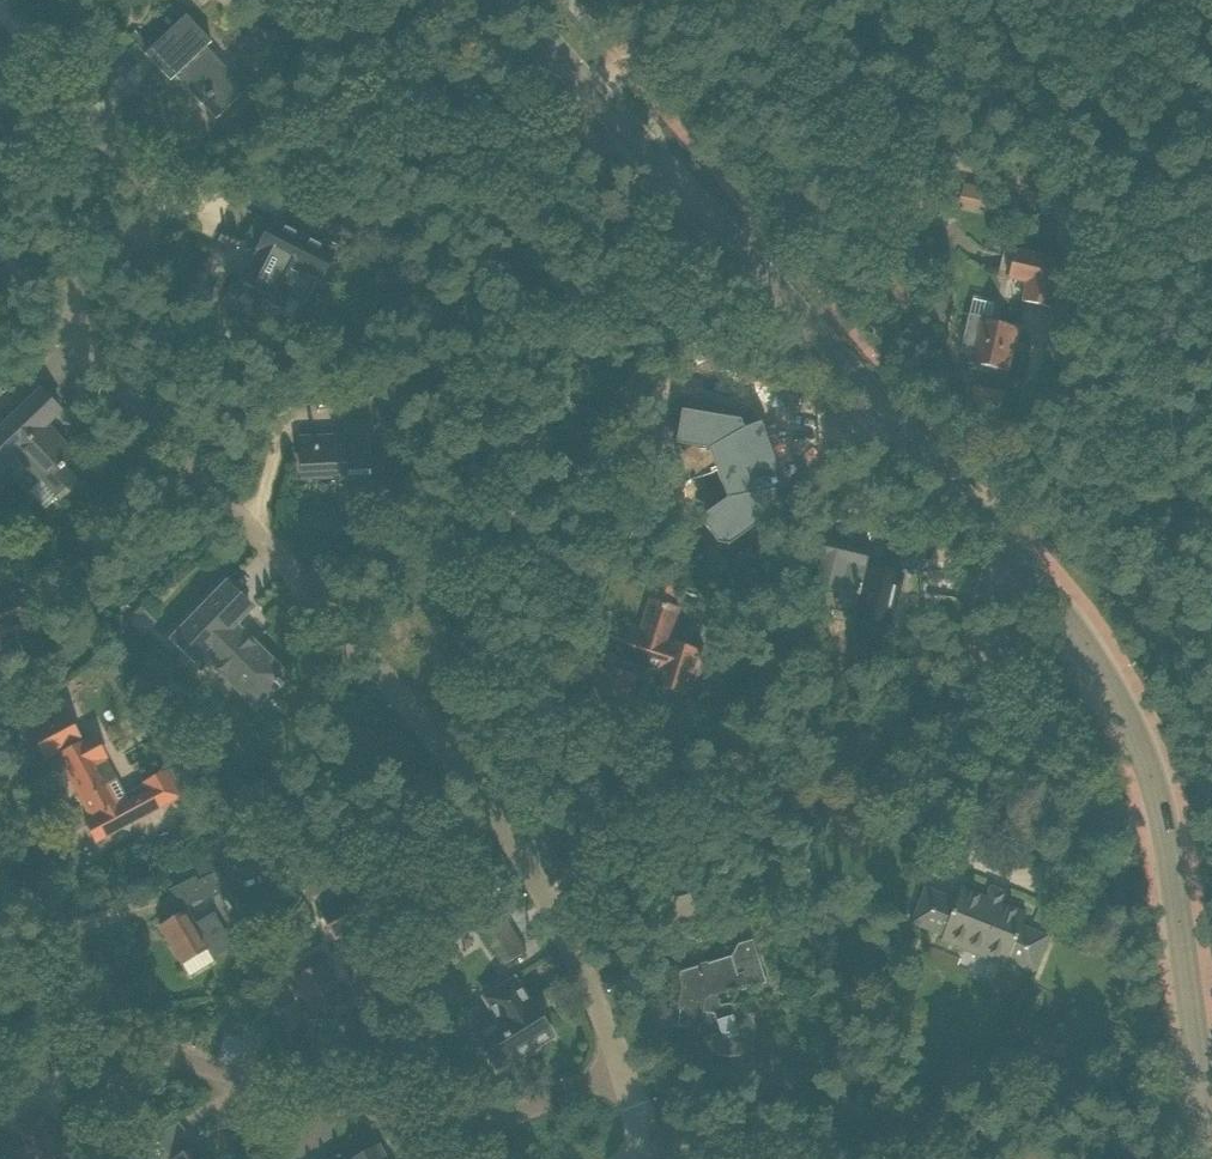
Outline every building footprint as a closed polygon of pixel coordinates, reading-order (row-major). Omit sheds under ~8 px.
[(201,103),(202,103),(215,91),(229,106),(253,83),(236,67),(231,71),(207,46),(212,41),(186,14),(144,53),(147,56),(171,81),(176,76),(179,79),(182,78),(204,100),(201,103)] [(963,182),(959,201),(985,207),(989,188),(963,182)] [(309,231),(338,245),(346,228),(332,221),(330,225),(316,218),(309,231)] [(247,271),(233,299),(247,306),(244,311),(259,319),(262,313),(276,320),(289,327),(302,302),(314,279),(320,282),(334,255),(271,222),(271,224),(274,225),(261,250),(258,248),(258,250),(261,251),(250,272),(247,271)] [(1026,282),(1022,301),(1050,307),(1061,260),(1014,249),(1008,278),(1026,282)] [(974,368),(988,371),(990,367),(1006,370),(1016,328),(989,322),(993,304),(972,299),(960,350),(972,353),(970,362),(975,363),(974,368)] [(36,485),(51,502),(73,482),(61,469),(64,466),(63,464),(73,455),(54,434),(52,436),(43,427),(60,410),(41,390),(0,430),(0,471),(15,457),(39,483),(36,485)] [(681,410),(676,440),(711,446),(718,443),(731,478),(722,481),(723,483),(725,482),(732,500),(705,519),(723,544),(776,506),(779,505),(778,504),(775,505),(769,488),(779,484),(758,428),(741,434),(735,419),(681,410)] [(358,436),(299,438),(301,474),(345,473),(345,472),(370,471),(368,436),(372,436),(372,418),(357,419),(358,436)] [(383,443),(383,457),(400,457),(400,444),(383,443)] [(823,538),(811,589),(813,590),(814,588),(838,594),(837,595),(839,596),(840,591),(859,596),(854,617),(891,625),(903,574),(898,573),(899,566),(876,561),(875,568),(866,566),(870,549),(823,538)] [(208,601),(171,639),(198,666),(205,660),(254,709),(280,682),(287,675),(236,625),(251,610),(225,584),(208,601)] [(653,684),(689,694),(695,674),(699,675),(703,662),(699,661),(702,654),(667,643),(679,610),(665,605),(666,601),(671,602),(675,590),(659,584),(653,601),(650,600),(639,633),(634,632),(625,660),(657,671),(653,684)] [(591,635),(601,638),(608,615),(597,612),(591,635)] [(588,702),(625,714),(638,675),(614,667),(618,654),(605,650),(588,702)] [(67,712),(29,733),(44,760),(58,752),(60,755),(57,756),(90,816),(102,809),(115,832),(124,827),(125,829),(132,831),(134,824),(133,821),(181,795),(167,769),(124,792),(106,759),(108,758),(96,735),(83,742),(67,712)] [(168,890),(179,910),(202,898),(204,902),(221,893),(209,869),(168,890)] [(925,887),(911,923),(942,935),(940,940),(964,950),(999,963),(1005,966),(1007,961),(1033,971),(1047,936),(1021,926),(1026,914),(1001,904),(1004,898),(988,892),(986,898),(961,888),(956,900),(925,887)] [(369,920),(356,895),(321,913),(335,939),(369,920)] [(160,927),(182,964),(208,948),(213,956),(232,945),(214,912),(196,922),(189,910),(160,927)] [(519,939),(495,954),(502,967),(527,951),(519,939)] [(703,1016),(703,1017),(703,1018),(703,1019),(704,1021),(706,1022),(707,1023),(709,1023),(717,1021),(720,1032),(703,1037),(703,1039),(704,1041),(705,1044),(707,1045),(710,1049),(713,1052),(717,1054),(719,1055),(721,1056),(724,1056),(728,1057),(731,1057),(733,1056),(735,1056),(737,1055),(740,1054),(742,1053),(744,1052),(745,1050),(747,1049),(749,1047),(752,1019),(751,1014),(749,1011),(745,1008),(740,1005),(736,1004),(731,1004),(726,1004),(720,1004),(717,995),(735,989),(735,990),(767,981),(752,939),(737,943),(732,954),(698,964),(698,966),(678,972),(683,986),(681,1001),(651,1010),(657,1030),(667,1027),(672,1026),(677,1026),(698,1029),(700,1012),(704,1013),(704,1014),(703,1015),(703,1016)] [(306,973),(295,979),(306,1001),(307,1020),(335,1020),(335,1006),(344,1001),(335,985),(334,959),(306,960),(306,973)] [(476,1037),(498,1071),(552,1037),(531,1002),(529,1003),(514,979),(481,999),(496,1024),(476,1037)] [(196,1145),(175,1158),(205,1158),(196,1145)] [(378,1146),(354,1158),(386,1158),(378,1146)]
